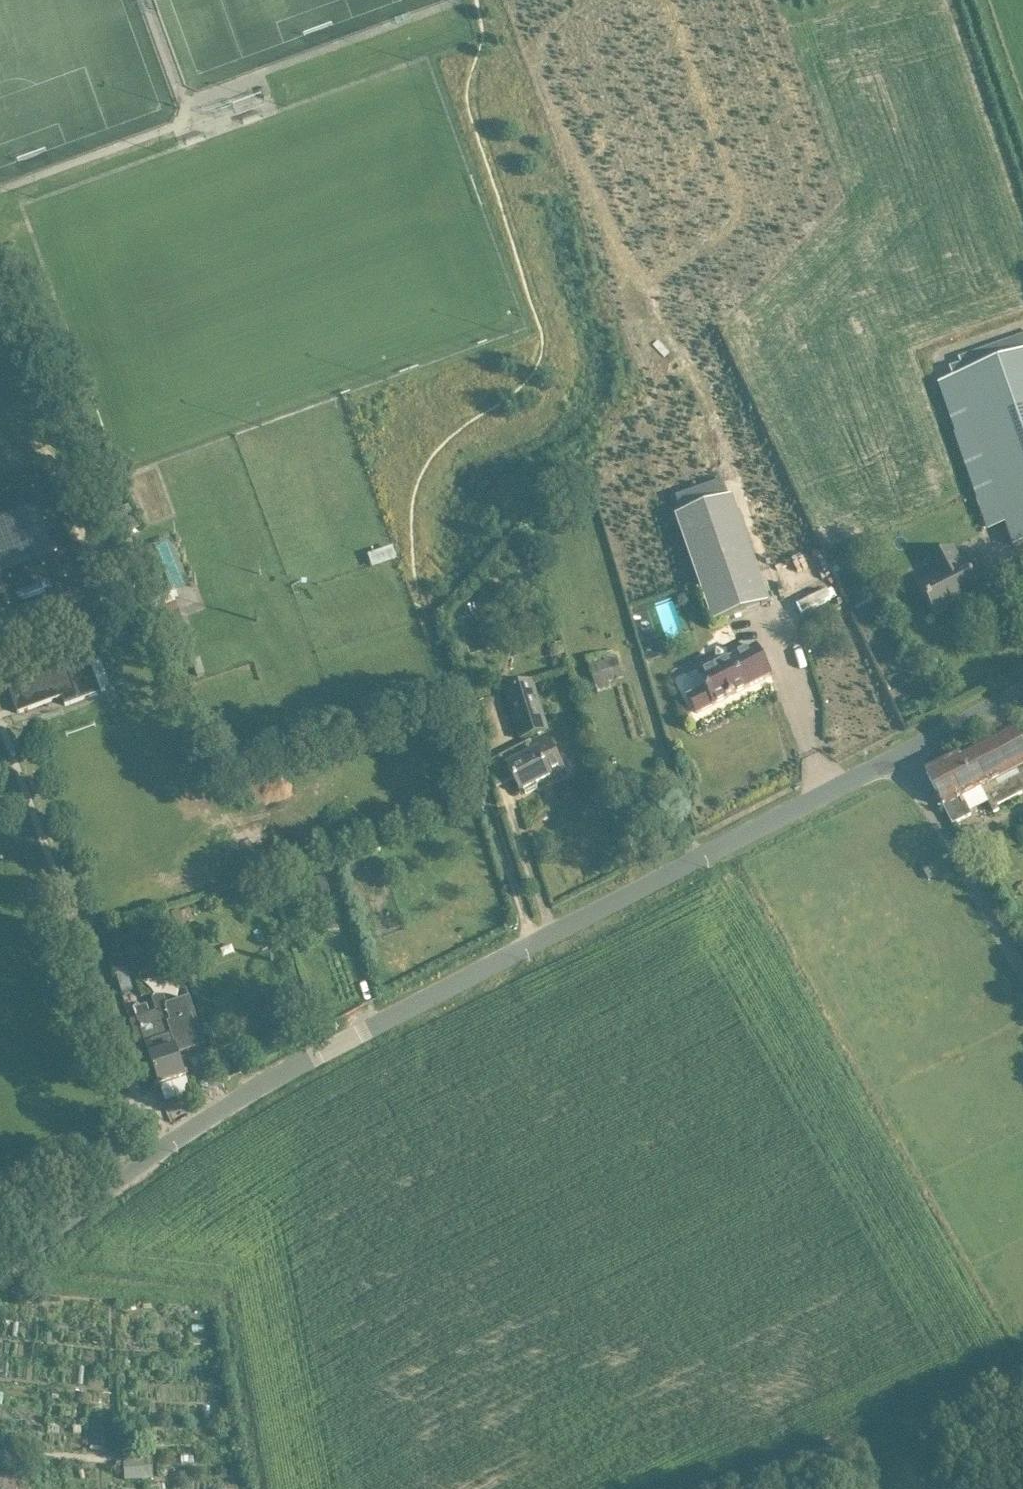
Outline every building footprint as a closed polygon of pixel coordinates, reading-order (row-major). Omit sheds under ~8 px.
[(939,383),(964,456),(980,451),(1006,523),(1014,546),(1022,543),(1022,335),(965,355),(971,372),(955,378),(939,383)] [(0,486),(0,621),(87,590),(43,470),(0,486)] [(770,603),(759,571),(733,496),(675,516),(699,583),(712,623),(770,603)] [(131,509),(113,517),(121,535),(139,527),(131,509)] [(174,535),(155,541),(181,615),(200,608),(174,535)] [(176,602),(175,602),(172,594),(174,593),(155,546),(132,555),(151,602),(154,611),(153,611),(157,620),(180,611),(176,602)] [(920,584),(936,615),(954,606),(953,603),(979,589),(964,561),(960,564),(952,549),(928,561),(936,576),(920,584)] [(562,643),(548,647),(552,657),(565,653),(562,643)] [(716,660),(697,670),(706,688),(689,697),(697,713),(771,675),(756,647),(719,666),(716,660)] [(596,687),(625,678),(619,658),(590,666),(596,687)] [(8,687),(9,688),(18,713),(62,697),(65,706),(97,694),(87,665),(69,672),(67,666),(8,687)] [(522,739),(547,730),(545,726),(531,683),(506,691),(522,739)] [(1013,729),(927,773),(953,824),(971,815),(969,811),(988,801),(994,813),(999,810),(997,806),(1022,792),(1022,748),(1013,729)] [(526,794),(537,788),(535,785),(551,777),(551,776),(564,769),(552,745),(538,752),(508,767),(521,792),(524,791),(526,794)] [(932,867),(923,872),(928,881),(937,876),(932,867)] [(332,900),(324,877),(309,883),(317,905),(332,900)] [(179,909),(170,913),(175,927),(184,923),(180,911),(179,909)] [(152,999),(156,1012),(150,1014),(147,1005),(134,1009),(159,1087),(187,1078),(178,1053),(203,1044),(204,1047),(206,1046),(190,998),(167,1005),(164,995),(152,999)] [(213,1050),(219,1066),(227,1063),(222,1047),(213,1050)] [(148,1458),(125,1460),(126,1480),(150,1478),(148,1458)]
